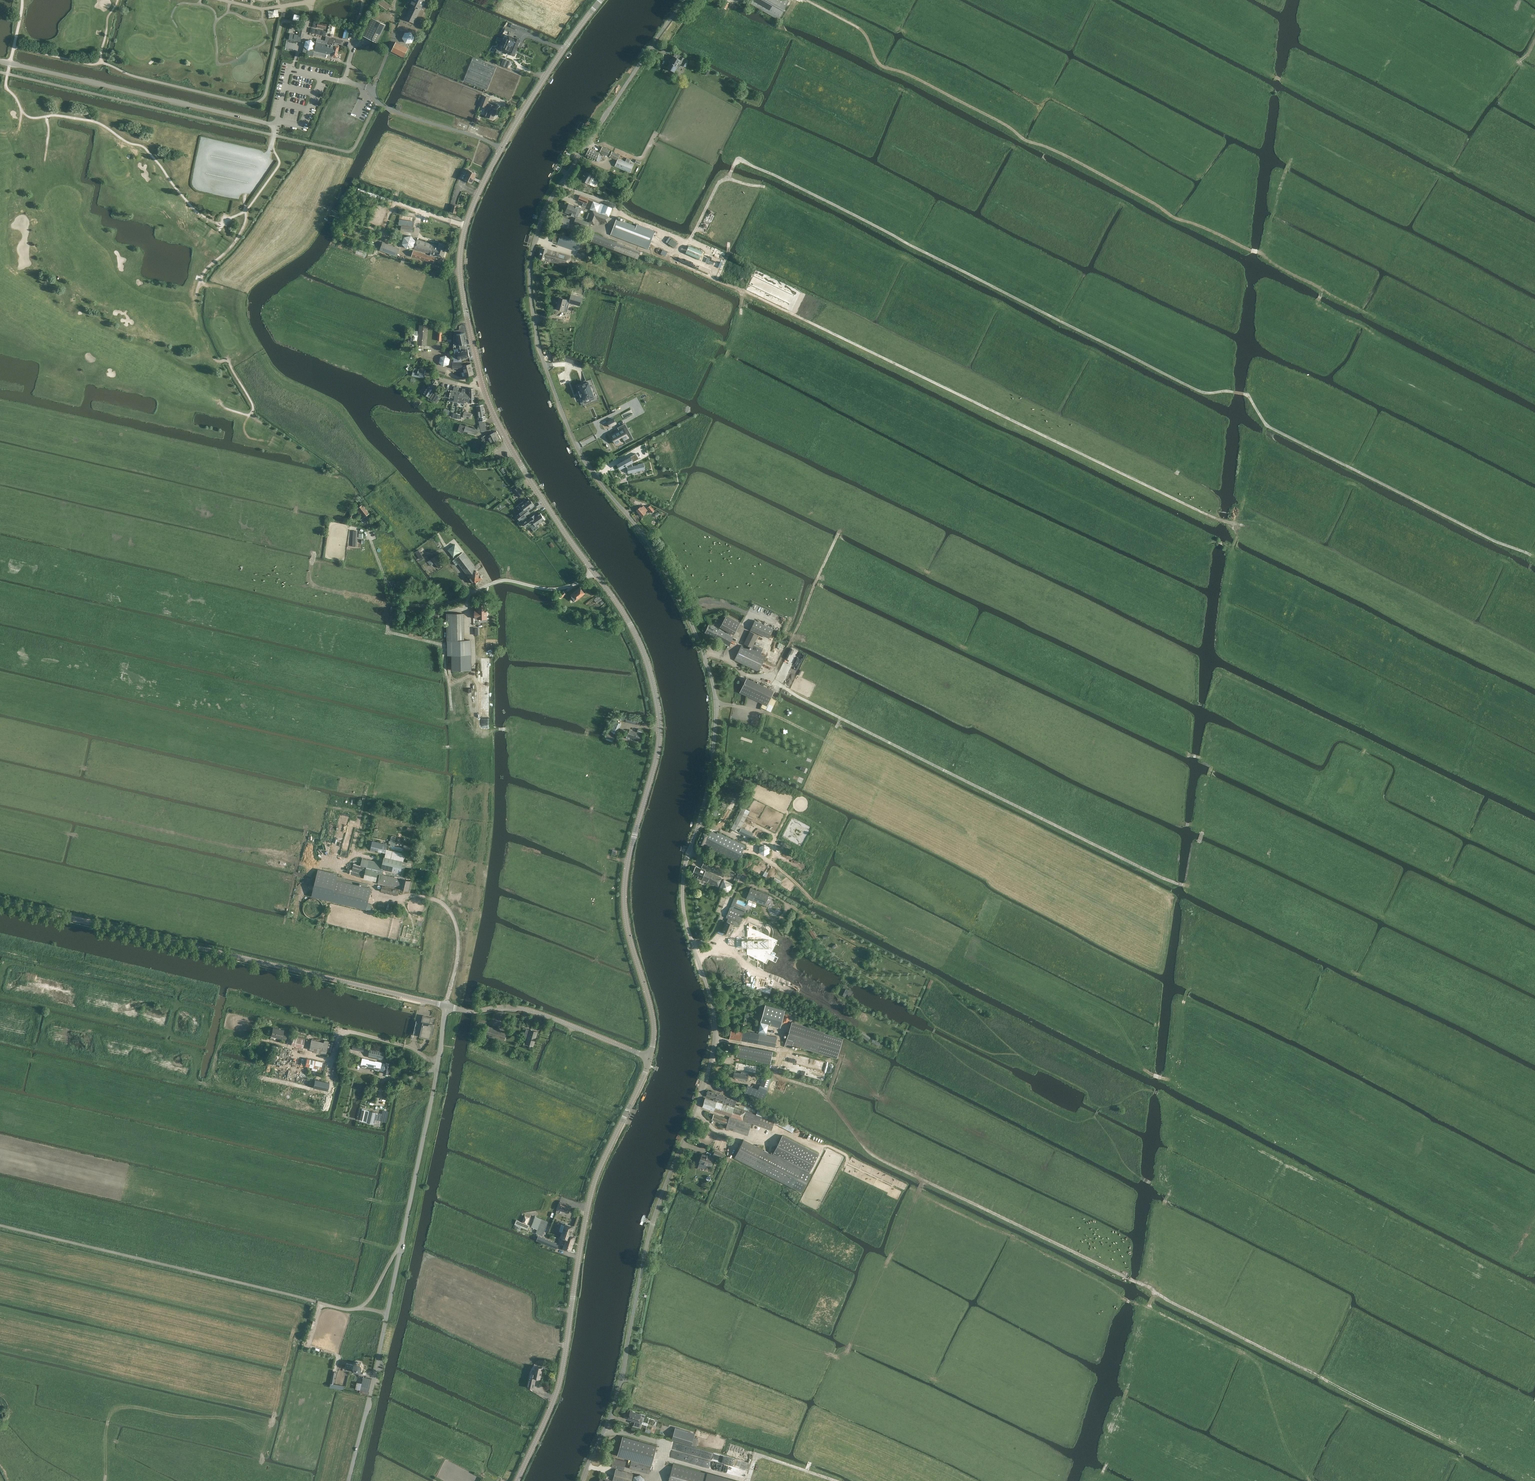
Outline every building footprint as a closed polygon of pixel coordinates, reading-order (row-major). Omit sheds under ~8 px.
[(410,5),(412,5),(410,9),(405,19),(414,23),(420,10),(421,10),(426,0),(412,0),(410,5)] [(779,19),(790,0),(753,0),(751,3),(779,19)] [(303,37),(307,18),(302,17),(298,36),(303,37)] [(378,42),(386,23),(372,17),(364,35),(378,42)] [(504,34),(501,41),(517,47),(518,45),(519,46),(520,42),(519,42),(520,40),(515,38),(510,36),(512,31),(505,29),(503,33),(504,34)] [(405,33),(403,38),(406,42),(411,42),(414,37),(411,33),(405,33)] [(336,57),(339,46),(334,45),(335,39),(329,38),(328,45),(324,44),(324,42),(322,42),(322,43),(316,42),(314,41),(313,43),(310,40),(305,41),(304,46),(307,50),(307,53),(313,54),(314,51),(327,54),(328,54),(331,55),(331,56),(336,57)] [(516,49),(517,47),(501,41),(498,48),(497,48),(495,52),(502,55),(504,51),(509,53),(514,55),(515,53),(517,50),(516,49)] [(396,42),(391,51),(404,57),(408,48),(396,42)] [(676,54),(674,56),(668,68),(675,72),(680,63),(685,66),(689,61),(676,54)] [(486,108),(489,97),(483,95),(480,106),(486,108)] [(493,119),(497,110),(494,108),(495,106),(489,103),(487,108),(489,109),(486,117),(490,118),(491,119),(491,118),(493,119)] [(607,156),(610,150),(602,146),(600,152),(607,156)] [(599,153),(589,148),(585,156),(596,161),(599,153)] [(617,160),(618,158),(620,155),(612,151),(609,156),(617,160)] [(633,164),(629,163),(630,159),(627,158),(626,161),(618,158),(617,160),(615,166),(630,173),(633,164)] [(474,172),(468,170),(464,179),(472,182),(477,174),(476,173),(474,172)] [(597,177),(585,170),(581,179),(592,186),(595,180),(597,177)] [(604,173),(603,176),(600,175),(598,178),(601,179),(608,182),(611,177),(604,173)] [(359,187),(357,193),(377,200),(379,194),(359,187)] [(580,195),(578,200),(583,202),(582,205),(586,206),(587,203),(586,202),(588,198),(580,195)] [(593,201),(590,210),(593,211),(609,217),(613,208),(593,201)] [(574,215),(578,217),(581,207),(578,206),(578,207),(568,203),(565,212),(571,214),(571,215),(573,216),(574,215)] [(594,225),(597,219),(608,223),(610,218),(593,211),(588,222),(590,223),(594,225)] [(570,219),(561,216),(557,225),(567,228),(570,219)] [(572,224),(583,228),(586,230),(589,223),(586,222),(574,217),(572,224)] [(654,233),(617,219),(616,219),(611,234),(648,248),(654,233)] [(401,231),(413,232),(414,222),(402,220),(401,231)] [(592,241),(639,259),(642,251),(595,233),(592,241)] [(561,234),(558,244),(577,251),(581,241),(561,234)] [(404,237),(402,243),(407,249),(414,247),(416,240),(411,235),(404,237)] [(422,241),(417,239),(414,249),(417,249),(443,258),(446,247),(438,245),(438,246),(422,241)] [(380,250),(397,256),(399,248),(383,242),(380,250)] [(689,246),(685,253),(699,259),(702,252),(689,246)] [(547,250),(548,249),(542,248),(539,258),(545,260),(569,266),(571,256),(547,250)] [(435,257),(431,256),(423,253),(422,253),(414,250),(412,256),(433,263),(435,257),(434,257),(435,257)] [(581,299),(570,296),(569,303),(579,306),(581,299)] [(564,311),(567,300),(559,298),(556,309),(564,311)] [(419,325),(417,345),(426,346),(428,326),(419,325)] [(459,345),(460,348),(465,347),(465,344),(467,343),(464,333),(457,334),(459,345)] [(466,350),(465,347),(460,348),(461,351),(457,352),(459,359),(464,358),(464,359),(467,358),(470,357),(468,349),(466,350)] [(440,357),(439,362),(443,366),(449,365),(450,359),(446,355),(440,357)] [(453,362),(453,368),(463,368),(465,376),(473,374),(471,364),(464,365),(463,365),(463,362),(453,362)] [(432,392),(439,382),(433,378),(433,379),(432,378),(430,381),(431,381),(427,389),(424,387),(421,391),(424,393),(430,397),(430,395),(432,397),(431,398),(431,399),(433,400),(437,402),(440,396),(435,392),(434,393),(432,392)] [(578,393),(577,393),(579,398),(580,397),(583,404),(590,402),(589,401),(593,399),(587,383),(576,387),(578,393)] [(469,388),(470,394),(465,393),(465,392),(466,392),(467,390),(465,390),(463,399),(465,399),(465,401),(474,403),(474,388),(469,388)] [(479,425),(478,425),(478,427),(479,427),(480,431),(481,431),(486,431),(484,420),(486,420),(485,416),(483,405),(476,406),(478,417),(479,419),(480,419),(480,421),(479,421),(479,425)] [(621,415),(602,425),(615,449),(626,443),(632,439),(634,439),(625,423),(621,415)] [(478,427),(478,425),(477,425),(478,427),(477,429),(460,424),(458,431),(463,433),(464,431),(476,434),(477,431),(480,431),(479,427),(478,427)] [(487,446),(496,441),(501,439),(497,431),(489,435),(488,434),(482,437),(487,446)] [(616,465),(619,470),(632,463),(629,458),(616,465)] [(626,468),(627,473),(644,470),(643,464),(626,468)] [(523,493),(518,487),(513,490),(518,497),(523,493)] [(534,505),(529,499),(526,501),(525,500),(517,506),(521,511),(516,515),(520,520),(522,519),(528,514),(526,511),(534,505)] [(361,519),(363,523),(368,519),(366,516),(369,513),(362,505),(356,510),(360,515),(359,515),(361,517),(362,517),(363,518),(361,519)] [(640,506),(636,510),(642,516),(646,513),(645,512),(647,510),(644,505),(641,507),(640,506)] [(348,517),(346,520),(350,522),(352,519),(354,514),(351,512),(349,517),(348,517)] [(541,513),(538,515),(535,517),(534,515),(535,515),(535,514),(530,518),(523,522),(526,527),(526,526),(532,522),(533,523),(534,522),(536,526),(536,525),(545,519),(545,520),(545,519),(541,513),(540,513),(541,513)] [(458,563),(467,575),(474,584),(482,578),(482,576),(481,575),(480,575),(463,552),(452,560),(456,565),(458,563)] [(431,559),(438,568),(443,564),(436,555),(431,559)] [(572,593),(571,594),(576,600),(577,599),(585,593),(580,587),(572,593)] [(478,613),(475,613),(475,618),(478,618),(478,619),(487,619),(487,605),(478,605),(478,613)] [(456,613),(447,614),(447,640),(464,640),(464,613),(456,613)] [(740,623),(726,615),(720,627),(728,631),(727,633),(719,629),(718,629),(709,624),(705,632),(736,649),(741,641),(730,635),(731,633),(734,635),(740,623)] [(755,620),(751,629),(769,638),(773,629),(755,620)] [(741,645),(734,659),(758,671),(765,656),(761,654),(764,649),(754,644),(758,634),(750,630),(744,643),(752,647),(751,649),(741,645)] [(725,656),(712,652),(710,659),(723,663),(725,656)] [(740,692),(767,705),(774,690),(747,677),(740,692)] [(762,704),(761,707),(771,712),(777,697),(772,695),(767,706),(762,704)] [(628,716),(627,717),(626,722),(640,727),(642,721),(628,716)] [(613,720),(609,731),(617,734),(622,724),(613,720)] [(642,734),(629,730),(627,736),(626,738),(628,739),(629,737),(640,740),(642,734)] [(608,731),(606,737),(613,740),(616,734),(608,731)] [(742,807),(740,810),(730,828),(739,832),(738,832),(751,838),(752,836),(753,833),(742,827),(750,811),(742,807)] [(326,832),(332,835),(336,825),(330,823),(326,832)] [(716,833),(711,831),(709,835),(703,833),(698,845),(703,847),(703,846),(737,862),(745,845),(717,832),(716,833)] [(785,848),(786,843),(778,840),(776,845),(785,848)] [(373,841),(371,849),(385,852),(387,844),(373,841)] [(390,848),(409,852),(411,845),(404,844),(403,846),(390,844),(390,848)] [(765,844),(760,847),(759,853),(765,856),(770,852),(770,846),(765,844)] [(383,857),(382,864),(362,858),(360,865),(367,867),(367,868),(365,878),(378,881),(380,873),(399,878),(403,861),(383,857)] [(702,867),(723,877),(726,871),(704,862),(702,867)] [(367,867),(360,865),(354,863),(351,874),(365,878),(367,868),(367,867)] [(706,870),(702,868),(701,868),(696,866),(692,875),(701,880),(701,879),(718,887),(722,877),(706,870)] [(371,908),(371,905),(367,904),(371,889),(366,888),(367,884),(361,883),(337,878),(338,873),(319,869),(313,895),(371,908)] [(739,871),(735,879),(739,881),(743,873),(739,871)] [(399,878),(380,873),(378,881),(378,883),(385,885),(385,886),(399,889),(400,888),(409,890),(411,881),(399,878)] [(724,879),(720,889),(729,893),(733,883),(724,879)] [(399,889),(385,886),(382,886),(381,891),(398,895),(399,889)] [(769,895),(750,887),(746,898),(764,905),(769,895)] [(748,903),(734,898),(726,917),(728,918),(723,931),(730,934),(734,925),(737,927),(739,923),(740,923),(748,903)] [(783,910),(783,908),(783,907),(782,905),(781,904),(780,904),(778,903),(777,903),(776,903),(775,903),(774,904),(773,905),(772,906),(771,907),(771,908),(770,909),(770,910),(771,912),(771,913),(772,914),(773,915),(774,915),(776,916),(778,916),(779,916),(781,915),(781,914),(782,913),(783,912),(783,911),(783,910)] [(741,940),(741,948),(747,948),(747,954),(756,958),(760,950),(754,948),(754,940),(763,933),(747,926),(747,940),(741,940)] [(754,940),(754,948),(760,950),(756,958),(766,963),(769,959),(764,957),(767,952),(771,954),(778,940),(767,935),(768,932),(764,930),(763,933),(754,940)] [(765,1005),(761,1022),(780,1027),(785,1010),(765,1005)] [(430,1024),(431,1017),(423,1015),(421,1022),(423,1022),(420,1036),(430,1038),(434,1024),(430,1024)] [(785,1046),(791,1048),(793,1044),(837,1058),(843,1038),(792,1022),(785,1046)] [(504,1040),(506,1032),(506,1031),(503,1031),(488,1026),(485,1034),(504,1040)] [(271,1035),(286,1039),(287,1034),(283,1033),(284,1030),(273,1027),(271,1035)] [(533,1046),(538,1032),(530,1029),(530,1030),(526,1029),(525,1035),(528,1036),(526,1044),(530,1045),(531,1046),(531,1045),(533,1046)] [(777,1037),(766,1035),(758,1033),(732,1029),(730,1038),(775,1046),(777,1037)] [(860,1035),(868,1041),(870,1037),(862,1031),(860,1035)] [(291,1044),(303,1046),(305,1038),(293,1035),(291,1044)] [(329,1041),(324,1040),(323,1042),(311,1039),(309,1048),(313,1049),(313,1050),(321,1052),(321,1053),(326,1054),(329,1041)] [(773,1051),(739,1045),(737,1056),(756,1059),(756,1060),(771,1063),(773,1051)] [(368,1057),(383,1060),(385,1049),(371,1046),(368,1057)] [(321,1069),(322,1062),(306,1058),(305,1065),(321,1069)] [(389,1074),(391,1063),(386,1062),(386,1063),(382,1062),(362,1058),(360,1067),(380,1071),(380,1070),(384,1071),(384,1073),(389,1074)] [(741,1072),(741,1073),(734,1072),(733,1078),(747,1080),(748,1073),(756,1074),(758,1066),(736,1063),(734,1071),(741,1072)] [(758,1088),(766,1091),(771,1078),(764,1075),(758,1088)] [(315,1080),(313,1087),(327,1091),(329,1083),(315,1080)] [(763,1100),(766,1091),(758,1088),(747,1084),(744,1092),(763,1100)] [(706,1096),(735,1106),(736,1100),(708,1091),(707,1093),(706,1096)] [(717,1102),(705,1098),(703,1106),(730,1116),(728,1119),(714,1114),(712,1119),(727,1125),(726,1127),(748,1135),(751,1123),(771,1130),(774,1124),(791,1133),(794,1127),(775,1118),(767,1115),(768,1113),(757,1109),(755,1114),(746,1111),(717,1102)] [(375,1123),(378,1112),(370,1110),(367,1121),(375,1123)] [(772,1154),(743,1139),(734,1157),(752,1167),(801,1192),(810,1174),(809,1173),(818,1154),(782,1135),(772,1154)] [(713,1155),(721,1158),(724,1153),(715,1149),(713,1155)] [(710,1166),(713,1158),(710,1156),(709,1157),(702,1154),(699,1162),(710,1166)] [(570,1206),(560,1202),(557,1208),(568,1212),(570,1206)] [(528,1229),(529,1227),(530,1225),(526,1224),(529,1217),(525,1215),(522,1222),(516,1220),(514,1224),(528,1229)] [(536,1233),(539,1234),(542,1235),(548,1221),(536,1216),(532,1227),(537,1229),(536,1233)] [(573,1226),(565,1224),(565,1225),(562,1224),(559,1230),(563,1231),(561,1237),(574,1241),(575,1237),(570,1235),(573,1226)] [(557,1248),(559,1244),(538,1235),(536,1240),(557,1248)] [(571,1250),(574,1241),(567,1239),(564,1248),(571,1250)] [(347,1362),(346,1366),(345,1367),(352,1367),(354,1371),(359,1373),(362,1371),(364,1366),(362,1363),(357,1362),(354,1363),(353,1364),(347,1362)] [(537,1377),(541,1377),(543,1367),(535,1366),(534,1373),(531,1373),(530,1378),(529,1378),(528,1386),(534,1387),(537,1377)] [(368,1392),(368,1390),(371,1379),(363,1377),(360,1390),(368,1392)] [(640,1416),(641,1415),(641,1414),(641,1413),(639,1413),(638,1413),(630,1411),(627,1418),(634,1421),(633,1425),(639,1427),(642,1418),(639,1417),(640,1416)] [(695,1433),(676,1427),(672,1439),(691,1445),(695,1433)] [(623,1435),(618,1455),(652,1464),(657,1445),(623,1435)] [(699,1450),(700,1448),(676,1441),(674,1448),(692,1453),(693,1448),(699,1450)] [(624,1470),(626,1461),(613,1458),(611,1466),(616,1468),(624,1470)] [(651,1465),(635,1461),(631,1460),(629,1468),(649,1474),(651,1465)] [(673,1464),(669,1480),(732,1480),(673,1464)] [(616,1469),(613,1479),(614,1479),(613,1480),(600,1477),(599,1480),(616,1480),(621,1480),(631,1480),(633,1474),(616,1469)]
